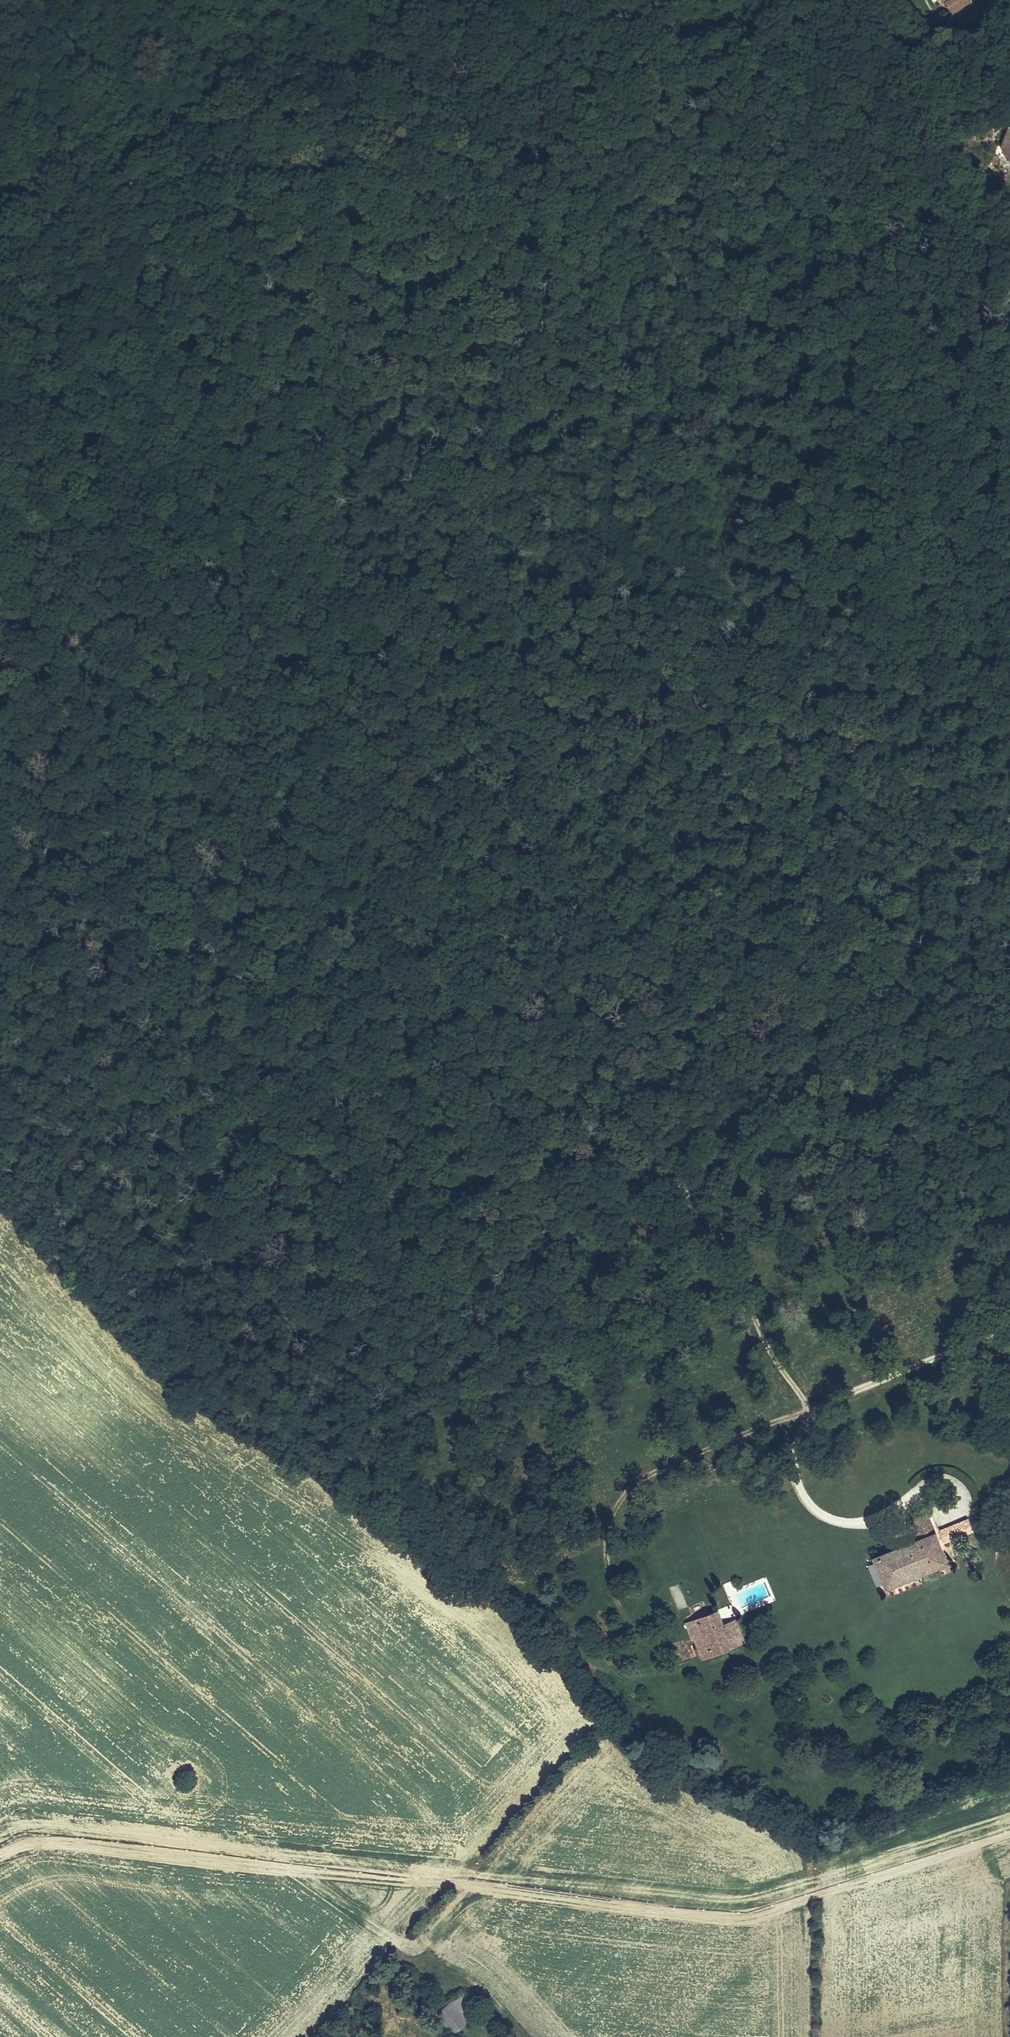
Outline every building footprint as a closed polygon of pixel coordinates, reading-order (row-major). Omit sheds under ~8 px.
[(927,7),(931,4),(941,17),(937,20),(946,31),(964,17),(955,7),(952,9),(946,0),(921,0),(927,7)] [(983,162),(993,164),(989,175),(1007,180),(1009,170),(1009,161),(1004,149),(988,144),(983,162)] [(993,164),(983,162),(989,175),(993,164)] [(957,1505),(957,1521),(973,1520),(973,1505),(957,1505)] [(911,1521),(919,1540),(873,1559),(885,1587),(947,1562),(927,1514),(911,1521)] [(723,1646),(714,1624),(709,1613),(689,1622),(704,1654),(723,1646)] [(734,1642),(725,1619),(714,1624),(723,1646),(734,1642)] [(454,2002),(438,2016),(454,2036),(470,2024),(454,2002)]
